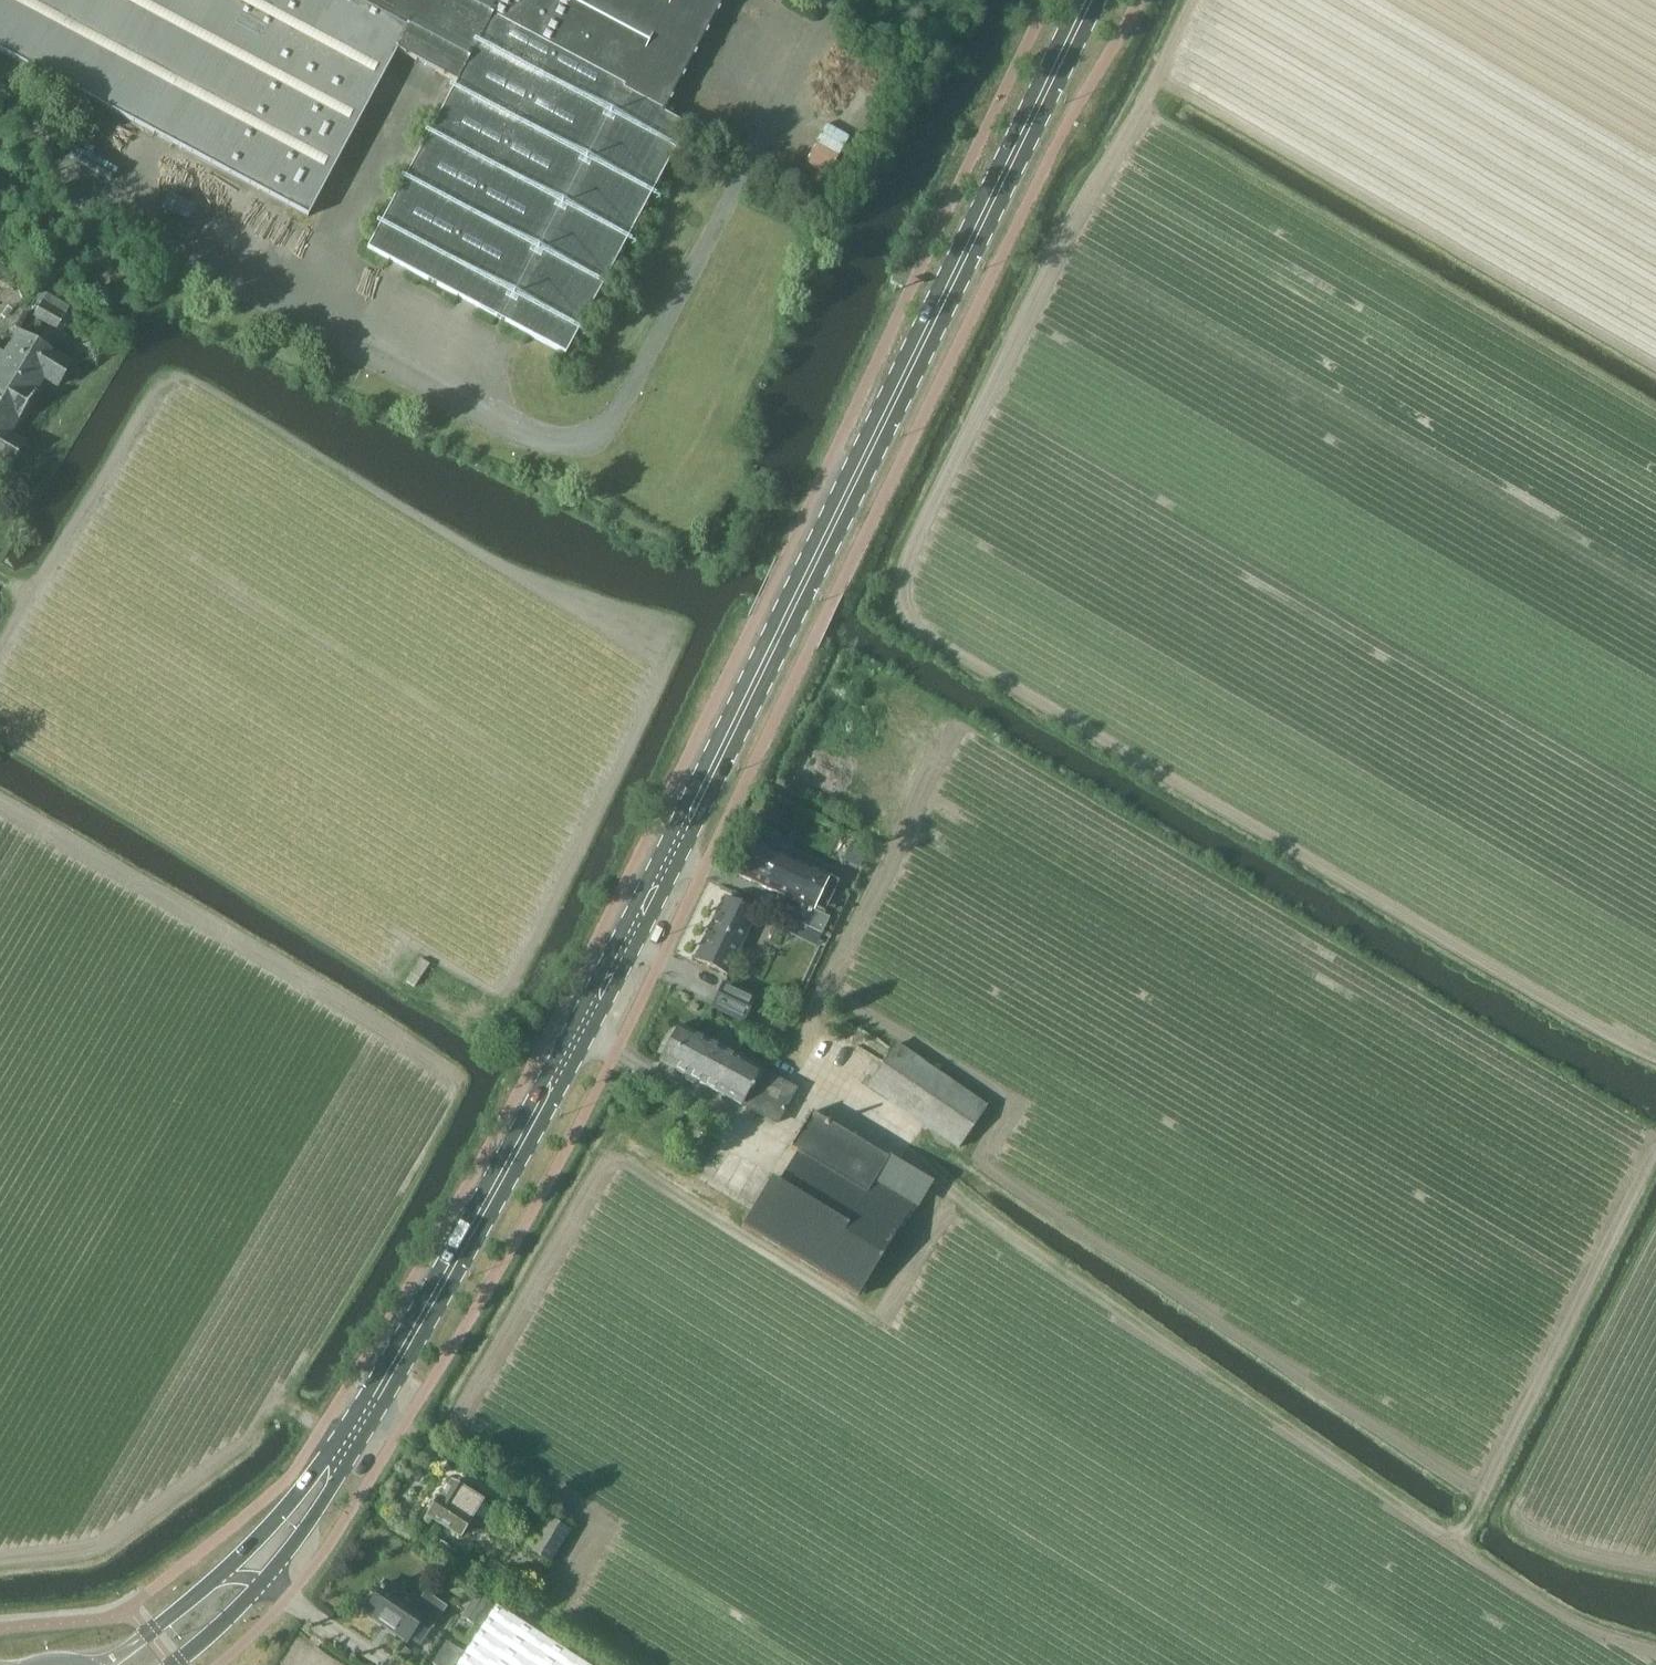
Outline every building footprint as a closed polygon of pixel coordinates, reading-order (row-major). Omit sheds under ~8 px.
[(308,216),(397,50),(445,76),(457,82),(368,248),(566,355),(688,127),(662,113),(723,0),(0,0),(0,51),(308,216)] [(66,314),(71,307),(48,292),(32,317),(61,335),(71,318),(66,314)] [(71,373),(20,343),(7,365),(2,362),(0,365),(0,466),(12,473),(26,450),(12,442),(44,388),(58,396),(71,373)] [(737,873),(800,904),(792,919),(822,934),(830,918),(814,910),(831,875),(774,848),(780,836),(760,827),(754,839),(753,839),(737,873)] [(736,967),(738,964),(734,962),(758,912),(725,896),(695,958),(728,974),(732,966),(736,967)] [(712,1007),(744,1022),(756,998),(724,983),(712,1007)] [(777,1126),(797,1090),(680,1024),(659,1061),(685,1076),(686,1081),(693,1085),(699,1082),(777,1126)] [(865,1086),(958,1150),(989,1106),(896,1041),(865,1086)] [(858,1297),(914,1205),(875,1181),(887,1160),(810,1114),(790,1147),(798,1152),(779,1184),(772,1180),(743,1227),(764,1239),(781,1249),(780,1250),(801,1263),(802,1261),(819,1272),(818,1273),(858,1297)] [(485,1522),(493,1510),(452,1483),(440,1500),(439,1499),(428,1515),(461,1536),(474,1515),(485,1522)] [(545,1561),(564,1530),(547,1520),(528,1550),(545,1561)] [(488,1559),(469,1547),(462,1558),(481,1570),(488,1559)] [(410,1640),(422,1620),(433,1628),(448,1604),(425,1590),(417,1603),(384,1583),(377,1594),(372,1595),(368,1603),(369,1608),(366,1612),(410,1640)] [(491,1604),(477,1595),(462,1618),(476,1627),(491,1604)] [(457,1664),(587,1664),(496,1605),(457,1664)] [(458,1644),(448,1638),(433,1660),(441,1664),(445,1664),(458,1644)]
